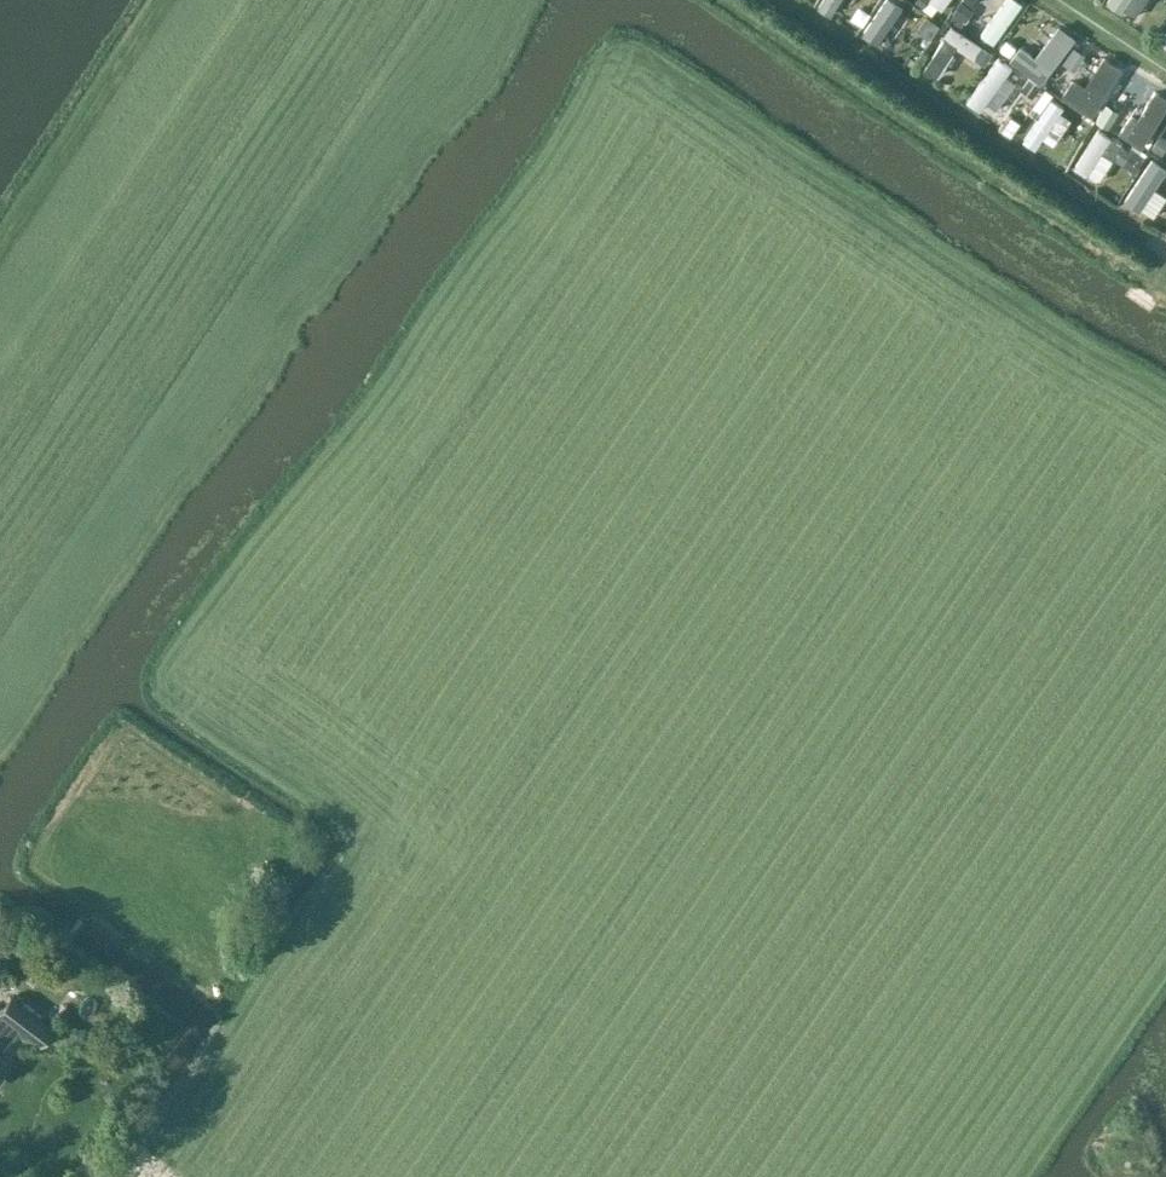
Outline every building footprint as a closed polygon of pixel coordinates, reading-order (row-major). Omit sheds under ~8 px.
[(1150,0),(1103,0),(1101,4),(1134,25),(1150,0)] [(951,13),(965,23),(973,12),(959,2),(951,13)] [(939,25),(925,16),(916,29),(930,39),(939,25)] [(1153,46),(1165,55),(1165,29),(1153,46)] [(944,31),(918,73),(935,84),(953,55),(969,65),(977,52),(944,31)] [(1001,50),(1010,56),(1016,48),(1008,41),(1001,50)] [(993,53),(983,46),(976,57),(986,64),(993,53)] [(1069,83),(1057,75),(1051,85),(1063,92),(1069,83)] [(1041,86),(1029,77),(1020,90),(1032,98),(1041,86)] [(1134,100),(1128,122),(1155,130),(1161,108),(1134,100)] [(1038,145),(1055,110),(1037,101),(1020,137),(1038,145)] [(1113,114),(1108,111),(1102,122),(1111,128),(1115,120),(1113,114)] [(1143,134),(1137,144),(1146,149),(1151,139),(1143,134)] [(1153,147),(1162,153),(1165,147),(1165,142),(1159,137),(1153,147)] [(1135,151),(1125,166),(1135,172),(1145,157),(1135,151)] [(1120,202),(1137,214),(1157,187),(1161,190),(1165,184),(1165,176),(1150,164),(1120,202)] [(51,1028),(9,996),(0,1008),(0,1048),(15,1027),(38,1045),(51,1028)]
